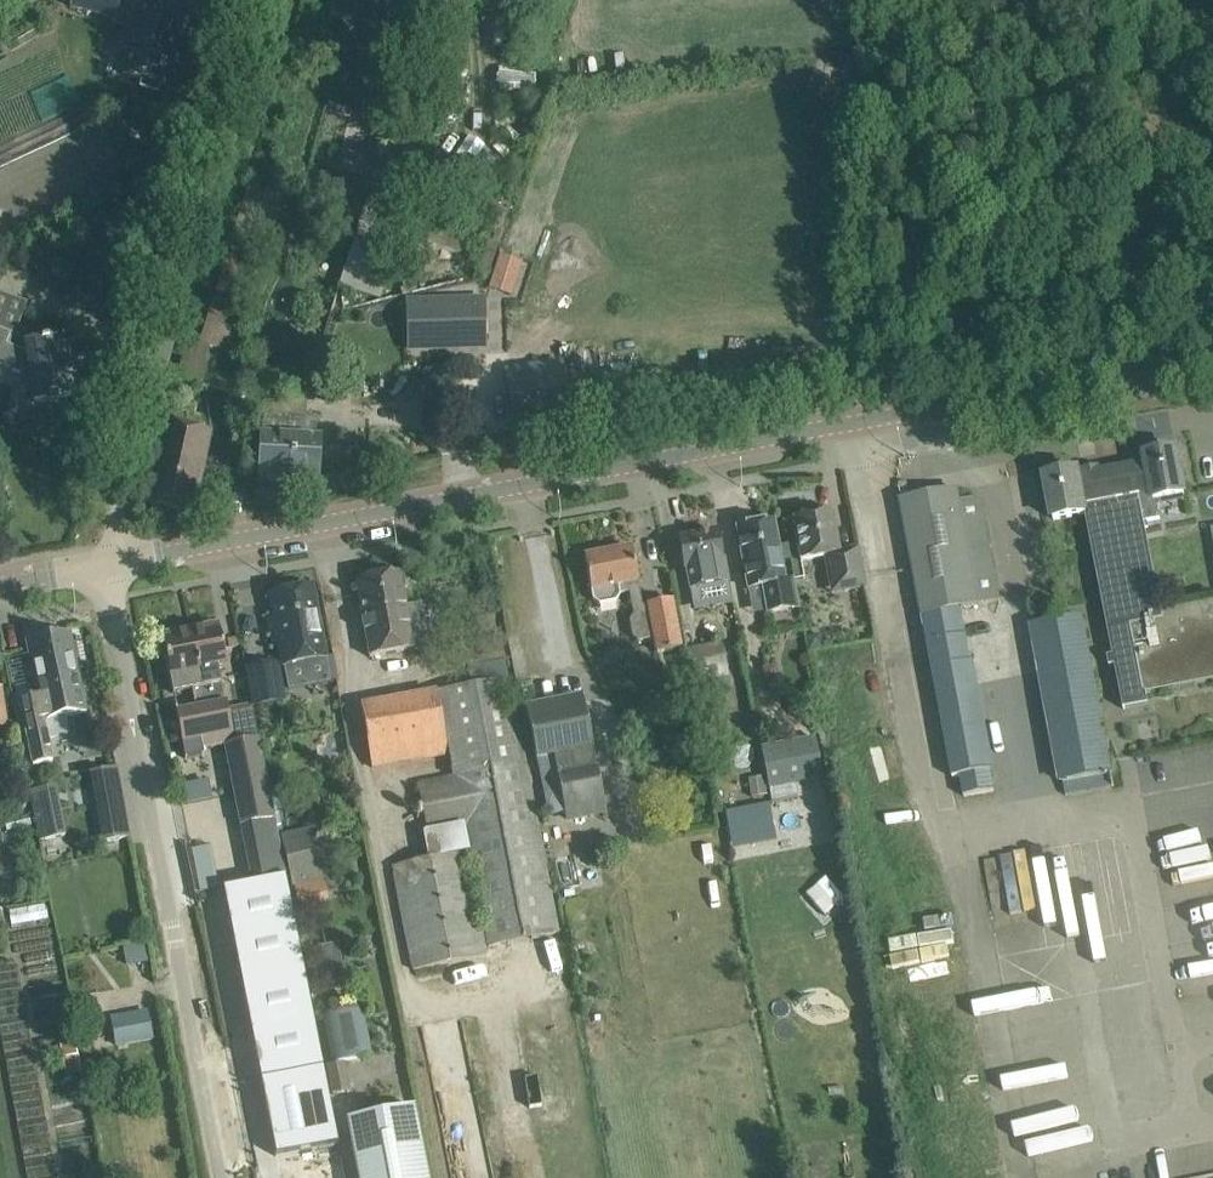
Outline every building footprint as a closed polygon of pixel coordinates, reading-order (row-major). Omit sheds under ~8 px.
[(70,6),(116,19),(121,0),(71,0),(70,6)] [(178,43),(185,20),(144,7),(143,8),(134,6),(125,38),(133,40),(126,66),(129,67),(146,72),(144,79),(161,84),(164,75),(168,77),(176,53),(178,43)] [(469,174),(451,229),(471,236),(489,180),(469,174)] [(282,196),(248,186),(200,345),(187,341),(176,378),(199,385),(210,348),(234,355),(282,196)] [(433,222),(426,244),(460,254),(464,239),(443,232),(445,226),(433,222)] [(484,300),(406,302),(407,338),(484,337),(484,300)] [(26,345),(27,353),(23,354),(8,348),(12,337),(0,332),(0,370),(9,373),(31,373),(35,401),(74,395),(71,378),(73,377),(72,373),(68,374),(62,339),(26,345)] [(514,403),(572,401),(570,362),(513,364),(514,403)] [(316,417),(305,417),(307,399),(266,395),(263,414),(260,475),(317,478),(319,439),(315,439),(316,417)] [(211,431),(165,421),(147,504),(193,514),(211,431)] [(1147,462),(1133,465),(1144,521),(1160,518),(1156,501),(1184,495),(1180,472),(1175,449),(1145,454),(1147,462)] [(1112,469),(1120,508),(1155,692),(1212,680),(1212,601),(1162,611),(1144,521),(1133,465),(1112,469)] [(1077,470),(1045,476),(1050,499),(1056,521),(1080,516),(1085,515),(1114,656),(1108,657),(1110,666),(1115,665),(1124,709),(1150,704),(1148,694),(1155,692),(1120,508),(1112,469),(1100,471),(1099,466),(1082,469),(1083,475),(1078,476),(1077,470)] [(900,501),(922,616),(952,777),(960,776),(963,796),(993,790),(990,770),(993,770),(963,608),(968,607),(967,603),(999,597),(981,504),(978,505),(976,498),(960,501),(958,490),(900,501)] [(832,593),(841,591),(865,587),(858,549),(839,552),(831,511),(793,518),(801,561),(825,556),(832,593)] [(781,560),(780,554),(778,545),(773,522),(736,529),(748,589),(763,587),(767,613),(797,607),(792,579),(784,581),(781,560)] [(689,589),(729,581),(725,559),(721,560),(716,533),(680,539),(689,589)] [(787,544),(778,545),(780,554),(781,560),(790,558),(787,544)] [(600,605),(616,602),(620,594),(630,592),(635,615),(630,620),(634,637),(640,642),(654,639),(657,652),(684,646),(673,599),(643,606),(632,548),(584,558),(592,599),(600,605)] [(430,649),(426,627),(421,603),(406,606),(399,572),(356,581),(371,660),(430,649)] [(314,614),(310,590),(268,598),(273,623),(267,624),(272,649),(278,647),(282,667),(323,659),(314,614)] [(1037,625),(1060,753),(1067,794),(1115,786),(1084,616),(1037,625)] [(219,627),(193,632),(204,687),(208,686),(212,706),(226,703),(226,701),(223,702),(216,669),(220,668),(226,667),(223,650),(219,627)] [(190,632),(161,638),(172,693),(192,689),(195,709),(212,706),(208,686),(204,687),(193,632),(190,632)] [(77,676),(78,676),(70,633),(27,642),(38,696),(20,700),(23,716),(41,713),(39,702),(48,700),(47,691),(58,689),(57,682),(78,678),(77,676)] [(458,669),(468,667),(507,660),(502,634),(453,643),(458,669)] [(721,642),(689,648),(695,683),(728,677),(721,642)] [(275,661),(245,667),(253,705),(283,699),(275,661)] [(86,712),(78,676),(77,676),(78,678),(57,682),(58,689),(47,691),(48,700),(39,702),(41,713),(23,716),(33,765),(53,761),(48,738),(68,734),(64,717),(86,712)] [(449,757),(453,777),(418,783),(427,830),(423,831),(429,859),(393,866),(412,970),(502,953),(501,943),(560,932),(511,677),(472,684),(360,705),(372,772),(449,757)] [(582,697),(526,709),(536,760),(553,756),(565,811),(567,822),(606,814),(592,748),(582,697)] [(177,709),(175,709),(185,759),(203,755),(202,749),(213,747),(226,745),(234,743),(226,703),(212,706),(195,709),(177,712),(177,709)] [(234,743),(226,745),(242,826),(257,823),(275,819),(260,738),(234,743)] [(768,787),(822,777),(815,738),(761,749),(768,787)] [(131,838),(118,766),(88,772),(101,843),(131,838)] [(763,778),(748,780),(751,798),(766,796),(763,778)] [(67,836),(56,785),(29,791),(40,842),(67,836)] [(16,795),(7,807),(17,814),(26,802),(16,795)] [(257,823),(242,826),(253,883),(285,877),(275,819),(257,823)] [(317,827),(280,835),(295,907),(329,900),(328,894),(338,892),(334,875),(328,876),(317,827)] [(597,850),(586,852),(588,866),(600,864),(597,850)] [(253,883),(223,889),(223,890),(238,965),(300,953),(285,877),(253,883)] [(238,965),(260,1080),(261,1080),(284,1076),(323,1068),(300,953),(238,965)] [(364,1009),(324,1016),(332,1064),(345,1061),(372,1056),(364,1009)] [(147,1013),(112,1019),(116,1045),(152,1039),(147,1013)] [(76,1046),(61,1049),(65,1071),(66,1071),(80,1068),(76,1046)] [(325,1066),(331,1094),(351,1090),(345,1061),(332,1064),(325,1066)] [(260,1080),(275,1157),(338,1145),(323,1068),(284,1076),(261,1080),(260,1080)] [(415,1107),(345,1121),(357,1177),(428,1177),(415,1107)]
